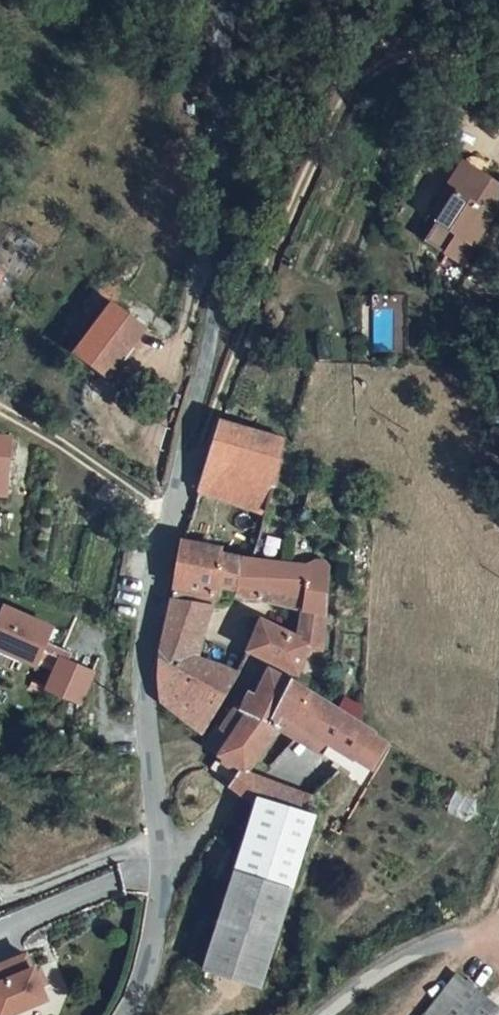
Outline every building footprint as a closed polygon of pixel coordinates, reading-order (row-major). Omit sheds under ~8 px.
[(476,201),(498,175),(498,103),(497,103),(490,106),(445,158),(452,164),(443,173),(476,201)] [(110,376),(145,326),(114,304),(79,355),(110,376)] [(269,515),(278,479),(286,442),(226,416),(215,450),(203,488),(269,515)] [(0,433),(0,489),(4,489),(10,434),(0,433)] [(241,591),(250,543),(186,530),(180,548),(168,598),(197,603),(201,583),(241,591)] [(255,656),(298,674),(313,646),(328,653),(338,556),(325,553),(324,557),(250,543),(241,591),(241,595),(266,601),(269,593),(309,601),(303,640),(272,626),(255,656)] [(164,625),(190,632),(197,603),(168,598),(166,607),(164,625)] [(0,608),(0,649),(34,664),(40,649),(49,627),(1,606),(0,608)] [(180,708),(203,734),(255,656),(209,637),(190,632),(164,625),(162,643),(162,669),(166,693),(180,708)] [(58,657),(40,649),(34,664),(52,672),(58,657)] [(91,671),(58,657),(52,672),(45,688),(77,702),(91,671)] [(214,750),(239,766),(283,713),(299,681),(273,665),(261,686),(253,685),(242,701),(235,699),(221,719),(215,718),(206,732),(221,742),(214,750)] [(360,764),(373,739),(375,735),(299,681),(283,713),(358,767),(360,764)] [(392,750),(373,739),(360,764),(375,775),(392,750)] [(232,786),(239,766),(214,750),(204,763),(232,786)] [(345,786),(337,778),(318,793),(239,766),(232,786),(233,789),(260,806),(263,799),(320,817),(345,786)] [(263,799),(260,806),(208,964),(265,983),(320,817),(263,799)] [(0,980),(0,1008),(3,1014),(5,1014),(51,996),(38,965),(36,965),(30,950),(0,963),(0,969),(4,978),(0,980)] [(456,966),(421,1014),(498,1014),(498,996),(456,966)]
